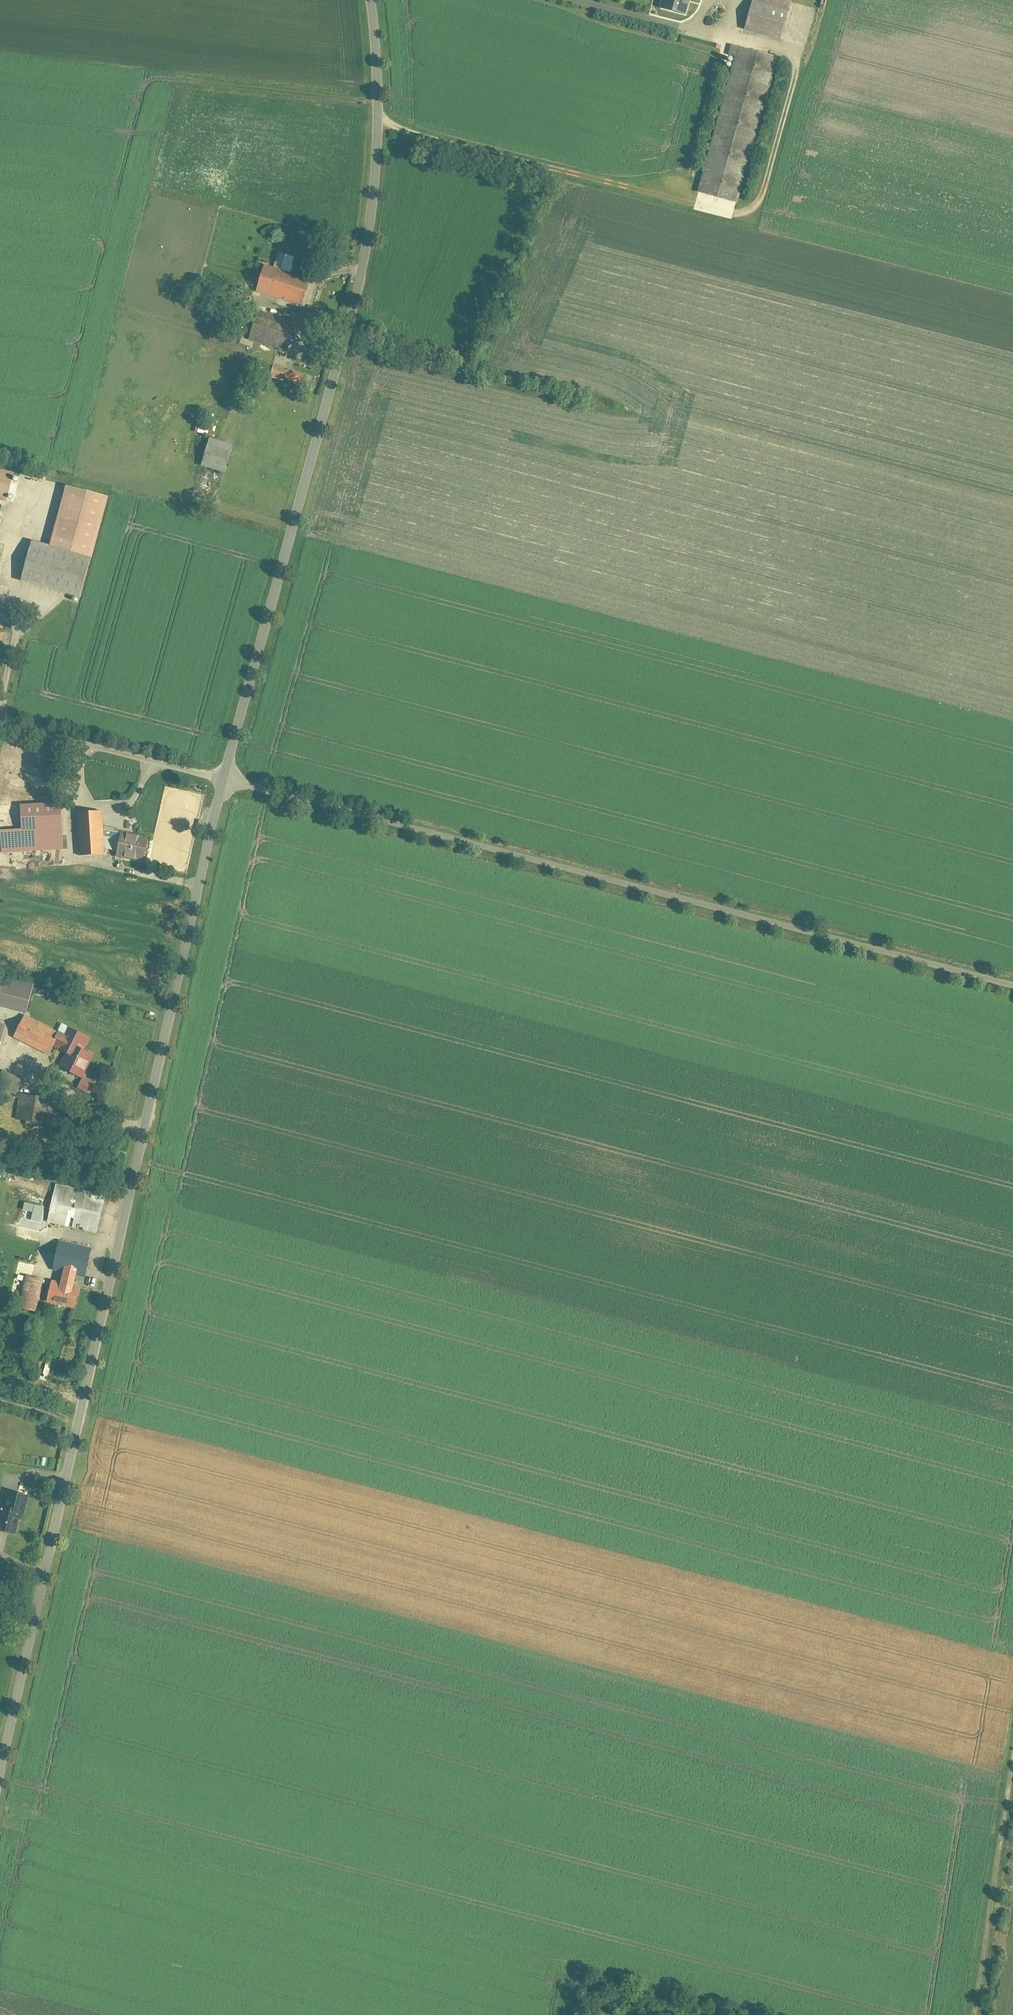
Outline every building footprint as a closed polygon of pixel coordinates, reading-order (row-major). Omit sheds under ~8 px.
[(660,12),(684,20),(691,0),(664,0),(660,12)] [(746,28),(781,38),(791,0),(754,0),(746,28)] [(776,59),(738,49),(696,208),(734,218),(776,59)] [(264,267),(256,294),(302,307),(310,280),(264,267)] [(257,310),(249,339),(288,350),(296,320),(257,310)] [(276,362),(271,379),(307,389),(312,373),(276,362)] [(209,441),(201,469),(224,475),(232,447),(209,441)] [(5,503),(11,482),(0,479),(0,502),(5,503)] [(67,487),(50,550),(91,561),(109,499),(67,487)] [(33,547),(23,582),(80,597),(90,562),(33,547)] [(0,853),(65,851),(63,805),(22,806),(23,831),(0,832),(0,842),(0,853)] [(124,830),(122,839),(104,838),(102,812),(80,813),(82,857),(104,856),(104,853),(120,854),(119,859),(146,864),(151,835),(124,830)] [(24,1013),(31,987),(0,979),(0,1007),(24,1013)] [(69,1028),(66,1036),(26,1020),(18,1041),(49,1054),(53,1046),(67,1052),(60,1068),(85,1078),(95,1054),(83,1050),(89,1036),(69,1028)] [(23,1095),(18,1118),(50,1125),(55,1101),(23,1095)] [(60,1185),(51,1223),(98,1234),(107,1196),(60,1185)] [(14,1201),(10,1221),(47,1229),(51,1209),(14,1201)] [(53,1282),(47,1302),(74,1310),(81,1289),(74,1287),(77,1276),(86,1279),(94,1252),(62,1243),(54,1269),(63,1272),(60,1283),(53,1282)] [(0,1525),(0,1531),(16,1537),(31,1500),(13,1493),(0,1525)]
